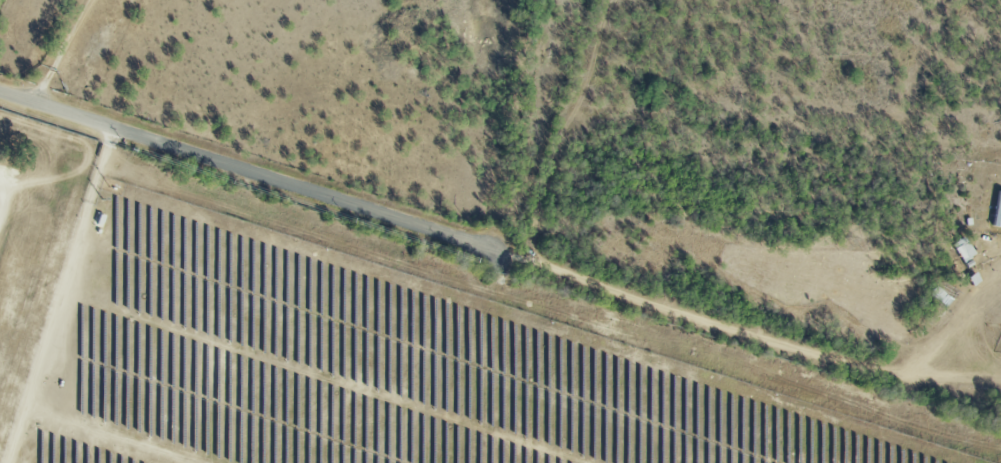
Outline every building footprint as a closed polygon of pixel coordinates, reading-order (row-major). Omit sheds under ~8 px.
[(974,256),(965,237),(952,242),(960,262),(974,256)]
